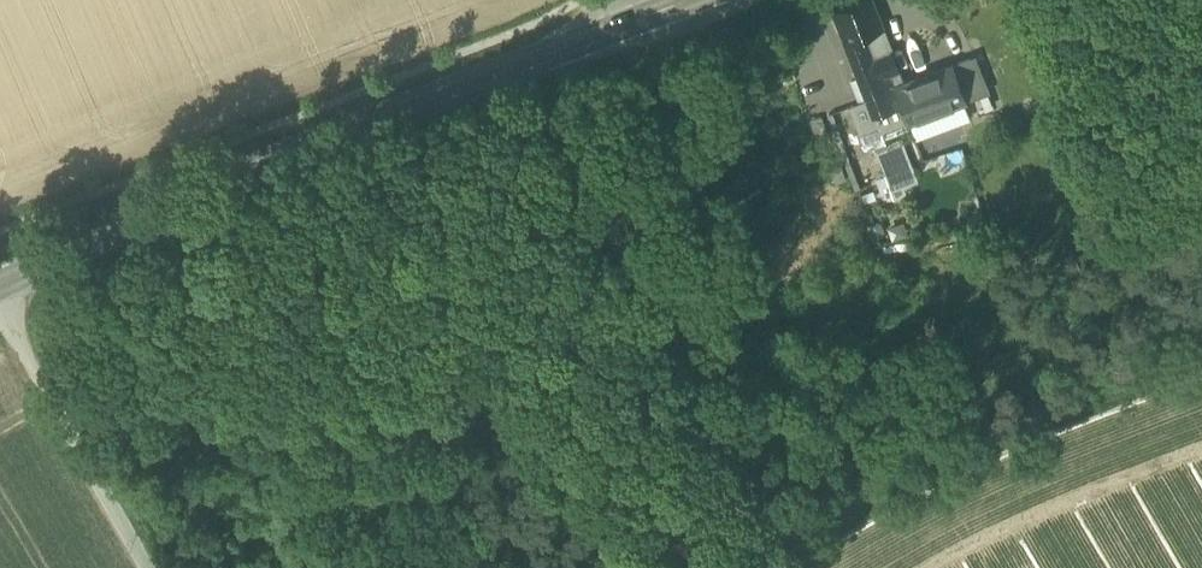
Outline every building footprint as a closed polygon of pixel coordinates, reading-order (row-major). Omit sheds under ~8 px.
[(845,39),(882,25),(872,0),(858,0),(834,10),(845,39)] [(881,131),(909,120),(896,85),(903,82),(882,25),(845,39),(860,77),(852,80),(855,86),(863,83),(881,131)] [(951,63),(964,98),(987,89),(973,54),(951,63)] [(951,63),(903,82),(896,85),(909,120),(964,98),(951,63)] [(872,151),(883,181),(902,174),(891,144),(872,151)]
